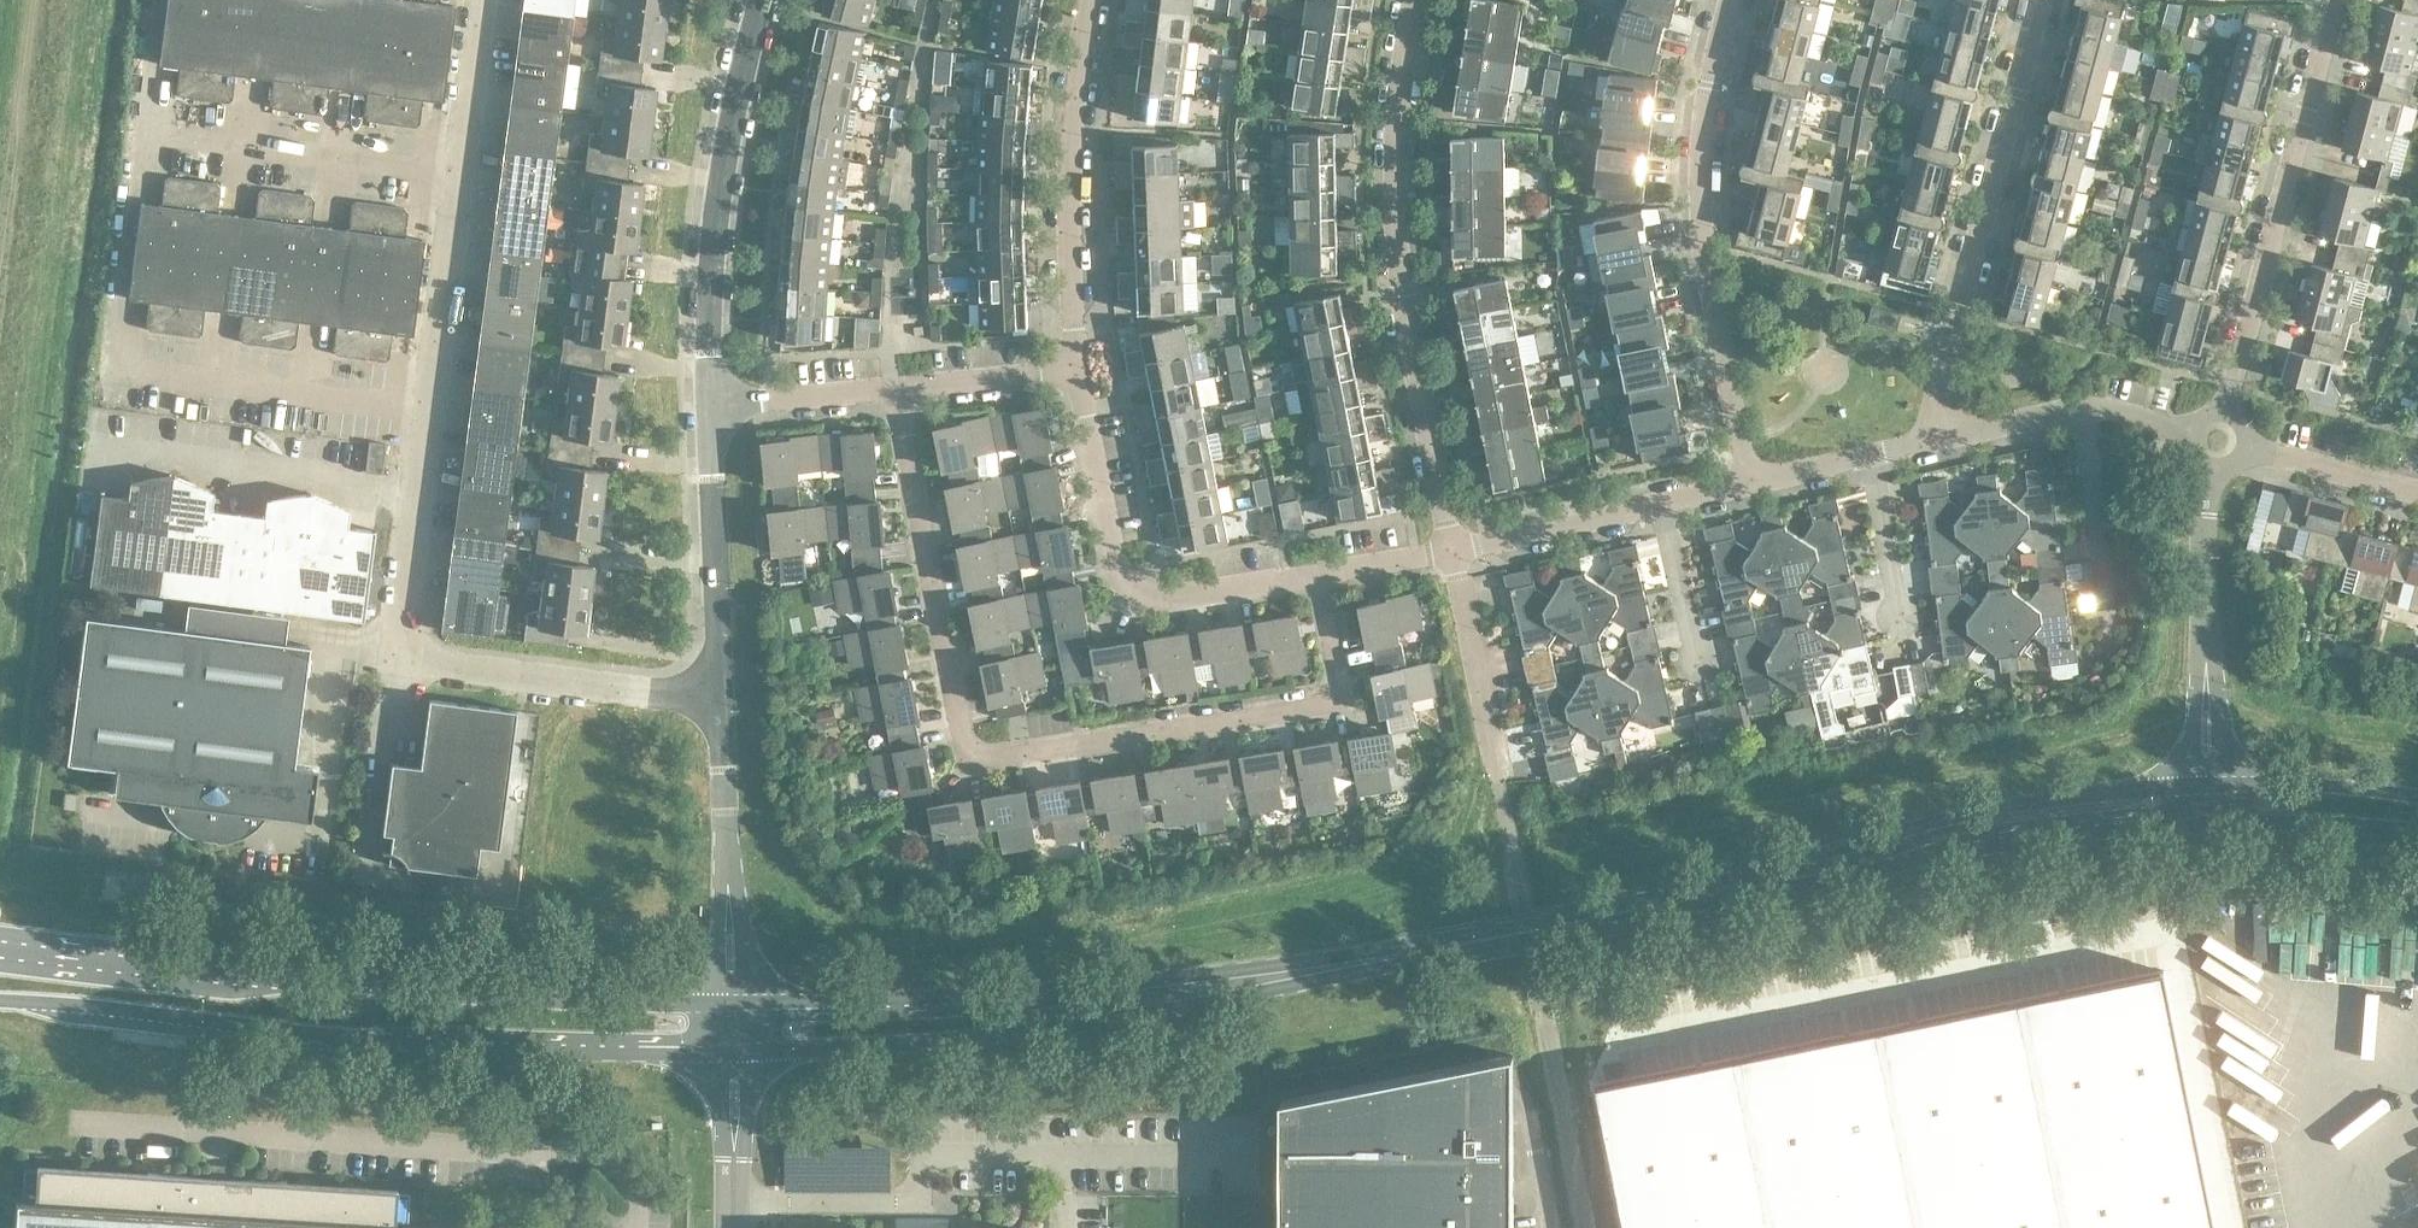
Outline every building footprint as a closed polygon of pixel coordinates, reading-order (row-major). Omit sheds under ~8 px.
[(164,16),(212,23),(215,0),(166,0),(164,16)] [(212,23),(259,29),(263,0),(215,0),(212,23)] [(259,29),(306,35),(310,0),(263,0),(259,29)] [(306,35),(353,41),(358,0),(310,0),(306,35)] [(353,41),(400,47),(406,0),(358,0),(353,41)] [(400,47),(448,53),(454,5),(434,2),(434,0),(406,0),(400,47)] [(522,8),(570,14),(572,0),(523,0),(522,8)] [(617,3),(615,20),(663,26),(666,0),(610,0),(617,3)] [(822,13),(867,25),(874,0),(825,0),(822,13)] [(898,5),(914,9),(916,0),(899,0),(898,5)] [(914,10),(923,12),(927,0),(916,0),(914,9),(914,10)] [(1004,0),(995,0),(991,24),(1042,32),(1038,31),(1042,6),(1004,0)] [(1146,7),(1191,13),(1193,0),(1147,0),(1146,7)] [(1325,0),(1307,0),(1303,24),(1348,31),(1351,15),(1356,16),(1355,18),(1369,20),(1371,7),(1325,0)] [(1497,0),(1472,0),(1469,16),(1454,13),(1453,23),(1467,25),(1519,34),(1524,4),(1497,0)] [(1636,0),(1627,0),(1620,26),(1657,36),(1661,24),(1669,26),(1673,10),(1636,0)] [(1673,10),(1676,0),(1636,0),(1673,10)] [(1771,20),(1812,31),(1819,5),(1798,0),(1776,0),(1771,20)] [(1872,7),(1884,10),(1886,0),(1874,0),(1872,7)] [(1884,10),(1895,13),(1899,0),(1886,0),(1884,10)] [(1956,0),(1955,0),(1949,25),(1990,36),(1996,11),(1956,0)] [(1996,11),(1999,0),(1956,0),(1996,11)] [(2117,0),(2074,0),(2073,4),(2080,6),(2073,31),(2114,42),(2125,2),(2117,0)] [(2401,10),(2379,4),(2372,33),(2417,45),(2417,39),(2417,0),(2403,0),(2401,10)] [(952,3),(942,1),(940,16),(950,17),(952,3)] [(1576,6),(1574,16),(1589,19),(1591,9),(1576,6)] [(1191,13),(1146,7),(1144,24),(1139,23),(1140,21),(1126,19),(1124,32),(1188,40),(1191,13)] [(1884,10),(1872,7),(1868,22),(1880,25),(1884,10)] [(570,14),(522,8),(516,56),(563,62),(570,14)] [(2295,21),(2247,8),(2237,48),(2278,58),(2284,34),(2291,36),(2295,21)] [(923,12),(914,10),(910,24),(920,26),(923,12)] [(1895,13),(1884,10),(1880,25),(1891,28),(1895,13)] [(212,23),(164,16),(158,65),(178,67),(175,92),(178,96),(202,99),(212,23)] [(950,17),(940,16),(938,30),(948,32),(950,17)] [(1589,19),(1574,16),(1573,26),(1587,29),(1589,19)] [(663,26),(615,20),(612,37),(601,38),(597,66),(634,71),(636,56),(657,59),(657,60),(658,60),(663,26)] [(1812,31),(1771,20),(1764,45),(1805,56),(1812,31)] [(865,32),(819,22),(814,48),(810,47),(859,58),(865,32)] [(259,29),(212,23),(202,99),(227,102),(231,99),(234,75),(253,77),(259,29)] [(1042,32),(991,24),(987,51),(1033,58),(1037,32),(1042,33),(1042,32)] [(1348,31),(1303,24),(1299,52),(1363,61),(1365,48),(1351,46),(1351,49),(1346,48),(1348,31)] [(1519,34),(1467,25),(1464,44),(1450,42),(1448,52),(1463,54),(1515,62),(1519,34)] [(1990,36),(1949,25),(1939,61),(1980,72),(1990,36)] [(1657,36),(1620,26),(1612,57),(1658,69),(1662,52),(1654,50),(1657,36)] [(306,35),(259,29),(253,77),(272,80),(269,104),(271,108),(296,111),(306,35)] [(1248,30),(1246,44),(1263,46),(1265,32),(1248,30)] [(2114,42),(2073,31),(2066,56),(2107,67),(2114,42)] [(1117,32),(1115,45),(1122,45),(1124,32),(1117,32)] [(1188,40),(1124,32),(1122,45),(1136,47),(1137,45),(1142,45),(1140,62),(1185,67),(1188,40)] [(2194,36),(2182,33),(2178,48),(2190,51),(2194,36)] [(2417,45),(2372,33),(2364,62),(2385,67),(2382,82),(2402,87),(2412,90),(2416,74),(2409,72),(2417,45)] [(353,41),(306,35),(296,111),(320,114),(324,111),(327,87),(346,89),(353,41)] [(2168,55),(2171,40),(2161,37),(2155,41),(2153,51),(2168,55)] [(400,47),(353,41),(346,89),(365,92),(362,116),(365,120),(390,123),(400,47)] [(916,45),(906,43),(903,58),(913,60),(916,45)] [(1805,56),(1764,45),(1758,70),(1755,72),(1752,76),(1752,81),(1754,85),(1765,88),(1780,92),(1784,76),(1799,80),(1805,56)] [(448,53),(400,47),(390,123),(414,127),(418,124),(421,99),(441,102),(448,53)] [(866,60),(859,58),(810,47),(809,48),(814,49),(808,74),(854,84),(861,85),(866,60)] [(2278,58),(2237,48),(2230,73),(2271,84),(2278,58)] [(935,51),(933,83),(950,84),(953,53),(935,51)] [(1888,54),(1877,51),(1873,66),(1885,69),(1888,54)] [(1363,61),(1299,52),(1295,79),(1340,86),(1342,69),(1347,70),(1347,72),(1361,74),(1363,61)] [(1550,53),(1548,67),(1561,69),(1563,55),(1550,53)] [(1515,62),(1463,54),(1460,73),(1445,70),(1443,80),(1510,91),(1515,62)] [(1857,54),(1853,68),(1864,71),(1868,57),(1857,54)] [(563,62),(516,56),(509,103),(557,110),(563,62)] [(2107,67),(2066,56),(2060,81),(2101,92),(2107,67)] [(1222,58),(1220,72),(1234,74),(1236,60),(1222,58)] [(1032,65),(986,61),(983,88),(1034,92),(1034,91),(1030,91),(1032,65)] [(1980,72),(1939,61),(1931,89),(1952,95),(1956,81),(1976,86),(1980,72)] [(1185,67),(1140,62),(1138,79),(1133,78),(1133,75),(1119,74),(1117,87),(1181,95),(1185,67)] [(634,71),(597,66),(593,94),(604,99),(602,115),(650,122),(655,88),(653,88),(653,89),(632,86),(634,71)] [(1885,69),(1873,66),(1869,81),(1881,84),(1885,69)] [(1864,71),(1853,68),(1849,83),(1860,86),(1864,71)] [(2157,68),(2153,82),(2165,85),(2168,71),(2157,68)] [(2180,74),(2168,71),(2165,85),(2176,88),(2180,74)] [(1657,79),(1609,73),(1606,104),(1644,109),(1646,95),(1655,96),(1657,79)] [(2271,84),(2230,73),(2220,112),(2240,117),(2244,103),(2264,109),(2271,84)] [(854,84),(808,74),(803,100),(798,99),(848,109),(854,84)] [(1810,83),(1799,80),(1784,76),(1780,92),(1765,88),(1758,112),(1799,123),(1810,83)] [(899,79),(897,93),(906,95),(909,80),(899,79)] [(1340,86),(1295,79),(1291,107),(1355,117),(1357,103),(1343,100),(1342,103),(1337,102),(1340,86)] [(1510,91),(1443,80),(1442,90),(1457,92),(1453,112),(1505,120),(1510,91)] [(1976,86),(1956,81),(1952,95),(1931,89),(1925,114),(1966,125),(1972,100),(1975,98),(1978,94),(1978,89),(1976,86)] [(2101,92),(2060,81),(2053,107),(2074,112),(2070,126),(2090,131),(2101,92)] [(1544,82),(1542,94),(1556,97),(1558,85),(1544,82)] [(2165,85),(2153,82),(2149,98),(2161,101),(2165,85)] [(2402,87),(2382,82),(2378,96),(2357,90),(2349,119),(2394,131),(2401,104),(2408,105),(2412,90),(2402,87)] [(2176,88),(2165,85),(2161,101),(2172,104),(2176,88)] [(972,113),(981,113),(1027,118),(1030,92),(1034,93),(1034,92),(983,88),(975,87),(972,113)] [(1181,95),(1117,87),(1116,100),(1130,102),(1130,99),(1135,100),(1133,118),(1178,123),(1181,95)] [(1217,99),(1231,101),(1232,90),(1218,88),(1217,99)] [(1579,91),(1565,88),(1564,98),(1578,101),(1579,91)] [(906,95),(897,93),(894,107),(904,109),(906,95)] [(932,94),(930,109),(940,110),(945,110),(945,103),(939,95),(932,94)] [(1578,101),(1564,98),(1562,108),(1576,111),(1578,101)] [(855,110),(848,109),(798,99),(798,100),(802,101),(798,127),(844,134),(851,136),(855,110)] [(1241,101),(1239,114),(1252,115),(1253,107),(1249,102),(1241,101)] [(557,110),(509,103),(503,151),(551,157),(557,110)] [(2240,117),(2220,112),(2213,137),(2254,148),(2261,123),(2264,121),(2266,117),(2266,112),(2264,109),(2244,103),(2240,117)] [(1644,109),(1606,104),(1602,134),(1649,140),(1651,123),(1643,122),(1644,109)] [(2074,112),(2053,107),(2050,108),(2048,113),(2048,118),(2049,121),(2043,146),(2084,157),(2090,131),(2070,126),(2074,112)] [(940,110),(930,109),(929,123),(939,124),(940,110)] [(1799,123),(1758,112),(1752,137),(1793,148),(1799,123)] [(1027,118),(981,113),(978,141),(1029,144),(1029,143),(1025,143),(1027,118)] [(1843,114),(1840,129),(1851,131),(1854,116),(1843,114)] [(1966,125),(1925,114),(1914,154),(1935,159),(1939,145),(1959,150),(1966,125)] [(650,122),(602,115),(600,132),(588,134),(585,162),(622,167),(624,152),(644,154),(644,155),(646,156),(650,122)] [(1873,119),(1861,117),(1859,132),(1870,134),(1873,119)] [(2394,131),(2349,119),(2341,148),(2383,159),(2379,173),(2389,176),(2393,160),(2386,159),(2394,131)] [(2139,121),(2136,136),(2147,139),(2151,124),(2139,121)] [(844,134),(798,127),(794,152),(790,151),(790,152),(840,160),(844,134)] [(890,127),(888,142),(898,143),(900,129),(890,127)] [(1851,131),(1840,129),(1838,144),(1849,146),(1851,131)] [(1354,147),(1354,132),(1289,133),(1290,162),(1335,161),(1335,145),(1340,144),(1340,147),(1354,147)] [(1870,134),(1859,132),(1856,147),(1868,149),(1870,134)] [(2167,136),(2156,133),(2152,148),(2163,151),(2167,136)] [(1649,140),(1602,134),(1599,164),(1637,169),(1639,155),(1647,156),(1649,140)] [(2195,159),(2206,162),(2247,173),(2254,148),(2213,137),(2201,134),(2195,159)] [(2147,139),(2136,136),(2132,151),(2143,154),(2147,139)] [(1504,137),(1451,138),(1452,158),(1437,158),(1437,168),(1504,167),(1504,137)] [(1793,148),(1752,137),(1745,163),(1742,165),(1740,169),(1739,174),(1741,177),(1759,182),(1771,185),(1775,170),(1786,173),(1793,148)] [(1029,144),(978,141),(978,168),(1024,170),(1025,144),(1029,144)] [(898,143),(888,142),(886,156),(895,158),(898,143)] [(1178,173),(1177,144),(1132,146),(1132,164),(1127,164),(1127,161),(1113,162),(1114,175),(1178,173)] [(1959,150),(1939,145),(1935,159),(1914,154),(1908,179),(1949,190),(1955,164),(1958,163),(1960,158),(1961,153),(1959,150)] [(2084,157),(2043,146),(2036,171),(2057,176),(2053,190),(2073,196),(2084,157)] [(2163,151),(2152,148),(2148,162),(2159,165),(2163,151)] [(551,157),(503,151),(497,199),(545,205),(551,157)] [(1572,151),(1558,151),(1558,161),(1572,161),(1572,151)] [(850,162),(840,160),(790,152),(790,153),(794,153),(789,179),(832,185),(836,186),(846,187),(850,162)] [(938,152),(928,152),(928,167),(938,167),(938,152)] [(1335,178),(1335,161),(1290,162),(1290,189),(1355,188),(1354,175),(1340,175),(1340,178),(1335,178)] [(1572,161),(1558,161),(1558,172),(1572,172),(1572,161)] [(622,167),(585,162),(581,190),(592,194),(590,211),(638,217),(642,183),(640,183),(640,184),(620,182),(622,167)] [(2247,173),(2206,162),(2196,201),(2217,207),(2220,193),(2241,198),(2247,173)] [(1637,169),(1599,164),(1595,195),(1642,201),(1644,183),(1636,182),(1637,169)] [(938,167),(928,167),(927,182),(937,182),(938,167)] [(1505,196),(1504,167),(1437,168),(1437,177),(1452,177),(1452,196),(1505,196)] [(1024,170),(978,168),(977,194),(1028,196),(1028,195),(1024,195),(1024,170)] [(1804,177),(1786,173),(1775,170),(1771,185),(1759,182),(1753,206),(1794,217),(1804,177)] [(2057,176),(2036,171),(2033,173),(2031,177),(2031,182),(2032,185),(2026,210),(2067,221),(2073,196),(2053,190),(2057,176)] [(1179,200),(1178,173),(1114,175),(1114,188),(1128,188),(1128,185),(1133,185),(1134,202),(1179,200)] [(2389,176),(2379,173),(2375,188),(2334,177),(2326,205),(2371,217),(2378,190),(2385,192),(2389,176)] [(140,202),(133,250),(182,257),(192,180),(167,177),(163,180),(160,205),(140,202)] [(882,177),(880,192),(890,193),(892,178),(882,177)] [(1248,178),(1237,178),(1237,189),(1248,189),(1248,178)] [(836,186),(832,185),(789,179),(787,206),(782,205),(782,206),(833,212),(836,186)] [(1831,179),(1829,194),(1840,196),(1843,181),(1831,179)] [(1949,190),(1908,179),(1897,218),(1918,223),(1922,209),(1942,215),(1949,190)] [(216,183),(192,180),(182,257),(229,263),(235,214),(216,212),(219,187),(216,183)] [(1861,185),(1850,183),(1848,198),(1859,200),(1861,185)] [(2122,186),(2118,200),(2130,203),(2133,189),(2122,186)] [(1355,201),(1355,188),(1290,189),(1291,217),(1336,216),(1336,199),(1341,199),(1341,202),(1355,201)] [(254,217),(235,214),(229,263),(275,269),(285,192),(261,189),(257,192),(254,217)] [(1250,190),(1237,191),(1237,204),(1250,203),(1250,190)] [(310,196),(285,192),(275,269),(322,275),(329,227),(310,224),(313,199),(310,196)] [(890,193),(880,192),(878,206),(888,207),(890,193)] [(2241,198),(2220,193),(2217,207),(2196,201),(2189,227),(2230,237),(2237,212),(2240,211),(2242,206),(2242,201),(2241,198)] [(1028,196),(977,194),(976,222),(1023,221),(1024,196),(1028,196)] [(1840,196),(1829,194),(1826,209),(1838,211),(1840,196)] [(1505,224),(1505,196),(1452,196),(1437,197),(1438,206),(1452,206),(1453,225),(1505,224)] [(2150,200),(2139,197),(2135,212),(2146,215),(2150,200)] [(1859,200),(1848,198),(1845,213),(1857,215),(1859,200)] [(545,205),(497,199),(491,247),(539,253),(545,205)] [(1194,199),(1179,200),(1134,202),(1135,218),(1130,219),(1129,216),(1115,217),(1116,230),(1180,227),(1195,227),(1194,199)] [(2130,203),(2118,200),(2114,215),(2126,218),(2130,203)] [(348,229),(329,227),(322,275),(369,281),(379,205),(355,201),(351,204),(348,229)] [(404,208),(379,205),(369,281),(417,287),(424,239),(403,236),(406,212),(404,208)] [(2371,217),(2326,205),(2318,234),(2340,240),(2336,254),(2366,262),(2370,247),(2363,245),(2371,217)] [(833,212),(782,206),(782,207),(786,207),(784,232),(830,237),(833,212)] [(1794,217),(1753,206),(1746,231),(1739,229),(1735,244),(1783,257),(1794,217)] [(548,207),(546,227),(557,228),(560,208),(548,207)] [(937,207),(927,208),(927,222),(937,222),(937,207)] [(1942,215),(1922,209),(1918,223),(1897,218),(1891,243),(1932,254),(1938,229),(1941,227),(1943,223),(1944,218),(1942,215)] [(1645,227),(1641,210),(1594,219),(1601,250),(1639,242),(1636,229),(1645,227)] [(2067,221),(2026,210),(2019,235),(2039,241),(2036,255),(2056,260),(2067,221)] [(638,217),(590,211),(588,228),(576,230),(572,257),(609,262),(611,247),(632,250),(632,251),(633,251),(638,217)] [(2146,215),(2135,212),(2131,227),(2142,230),(2146,215)] [(1336,233),(1336,216),(1291,217),(1291,244),(1356,243),(1355,230),(1341,230),(1341,232),(1336,233)] [(1024,247),(1023,221),(976,222),(977,250),(1028,247),(1024,247)] [(937,222),(927,222),(927,237),(928,251),(943,251),(942,222),(937,222)] [(1506,254),(1505,224),(1453,225),(1438,225),(1438,235),(1453,235),(1453,255),(1506,254)] [(876,227),(875,242),(885,243),(886,228),(876,227)] [(1181,255),(1180,227),(1116,230),(1116,243),(1130,243),(1130,240),(1135,240),(1136,257),(1181,255)] [(2230,237),(2189,227),(2183,252),(2224,263),(2230,237)] [(1251,230),(1238,230),(1239,245),(1252,245),(1251,230)] [(830,237),(784,232),(781,259),(777,258),(777,259),(823,263),(828,263),(830,237)] [(2039,241),(2019,235),(2016,237),(2014,241),(2014,246),(2015,249),(2009,274),(2050,285),(2056,260),(2036,255),(2039,241)] [(885,243),(875,242),(874,257),(884,257),(885,243)] [(1641,256),(1639,242),(1601,250),(1606,280),(1653,271),(1650,254),(1641,256)] [(1356,256),(1356,243),(1291,244),(1292,273),(1337,272),(1337,254),(1342,254),(1342,257),(1356,256)] [(1932,254),(1891,243),(1880,283),(1928,296),(1932,280),(1925,278),(1932,254)] [(1557,247),(1557,257),(1572,256),(1571,246),(1557,247)] [(539,253),(491,247),(484,295),(532,301),(539,253)] [(1028,248),(1028,247),(977,250),(979,276),(1025,273),(1024,248),(1028,248)] [(182,257),(133,250),(127,299),(147,302),(144,326),(147,330),(172,333),(182,257)] [(2105,250),(2101,264),(2112,267),(2116,253),(2105,250)] [(2224,263),(2183,252),(2172,291),(2193,296),(2196,282),(2217,288),(2224,263)] [(2366,262),(2336,254),(2332,268),(2311,263),(2303,292),(2348,303),(2355,276),(2362,278),(2366,262)] [(1182,282),(1181,255),(1136,257),(1137,273),(1132,274),(1132,271),(1117,272),(1118,285),(1182,282)] [(1230,255),(1212,256),(1212,274),(1231,274),(1230,255)] [(2135,258),(2123,255),(2120,269),(2131,272),(2135,258)] [(1572,266),(1572,256),(1557,257),(1558,267),(1572,266)] [(229,263),(182,257),(172,333),(196,336),(200,333),(203,309),(222,311),(229,263)] [(609,262),(572,257),(568,285),(579,290),(577,307),(625,313),(630,279),(628,279),(628,280),(607,277),(609,262)] [(823,263),(777,259),(777,260),(781,260),(779,287),(826,289),(828,263),(823,263)] [(1841,277),(1846,261),(1837,259),(1834,276),(1841,277)] [(275,269),(229,263),(222,311),(241,314),(238,338),(241,342),(265,345),(275,269)] [(938,263),(928,263),(928,278),(938,277),(938,263)] [(2112,267),(2101,264),(2097,279),(2108,282),(2112,267)] [(322,275),(275,269),(265,345),(290,349),(294,346),(297,321),(316,324),(322,275)] [(2131,272),(2120,269),(2116,284),(2127,287),(2131,272)] [(1656,287),(1653,271),(1606,280),(1612,310),(1651,302),(1648,289),(1656,287)] [(1026,299),(1025,273),(979,276),(980,302),(1031,299),(1026,299)] [(2050,285),(2009,274),(2002,299),(1995,297),(1991,312),(2039,325),(2050,285)] [(369,281),(322,275),(316,324),(335,326),(332,351),(335,354),(359,358),(369,281)] [(872,277),(872,291),(882,292),(882,277),(872,277)] [(939,292),(938,277),(928,278),(929,292),(939,292)] [(1512,308),(1506,278),(1455,289),(1458,308),(1444,311),(1446,321),(1460,318),(1512,308)] [(417,287),(369,281),(359,358),(384,361),(387,358),(391,333),(411,336),(417,287)] [(1183,311),(1182,282),(1118,285),(1118,298),(1133,297),(1132,295),(1137,295),(1138,313),(1183,311)] [(2217,288),(2196,282),(2193,296),(2172,291),(2166,316),(2207,327),(2213,302),(2216,300),(2218,296),(2219,291),(2217,288)] [(826,289),(779,287),(778,312),(774,312),(825,315),(826,289)] [(882,292),(872,291),(871,306),(881,307),(882,292)] [(856,292),(856,302),(860,307),(870,308),(871,293),(856,292)] [(2362,307),(2348,303),(2303,292),(2296,320),(2317,326),(2313,340),(2333,345),(2343,348),(2350,323),(2358,320),(2362,307)] [(1343,311),(1339,293),(1295,302),(1300,330),(1364,318),(1361,305),(1347,307),(1347,310),(1343,311)] [(532,301),(484,295),(478,342),(526,349),(532,301)] [(1031,300),(1031,299),(980,302),(981,328),(1028,326),(1026,300),(1031,300)] [(1233,300),(1217,301),(1218,312),(1234,311),(1233,300)] [(2111,301),(2106,319),(2116,321),(2120,304),(2111,301)] [(1653,315),(1651,302),(1612,310),(1618,339),(1665,330),(1662,314),(1653,315)] [(1248,305),(1242,306),(1243,318),(1251,316),(1248,305)] [(1867,322),(1896,330),(1901,313),(1872,305),(1867,322)] [(1521,306),(1512,308),(1460,318),(1464,337),(1450,340),(1452,349),(1466,346),(1518,336),(1527,334),(1521,306)] [(1580,306),(1566,309),(1568,318),(1582,316),(1580,306)] [(625,313),(577,307),(575,323),(563,325),(560,353),(597,358),(599,343),(619,346),(619,347),(621,347),(625,313)] [(825,315),(774,312),(774,313),(778,313),(776,339),(823,342),(825,315)] [(1584,326),(1582,316),(1568,318),(1570,329),(1584,326)] [(2207,327),(2166,316),(2155,356),(2203,369),(2207,353),(2200,351),(2207,327)] [(1366,331),(1364,318),(1300,330),(1306,357),(1350,348),(1347,332),(1352,331),(1352,333),(1366,331)] [(1190,352),(1184,324),(1140,333),(1143,351),(1138,352),(1138,349),(1124,352),(1126,365),(1190,352)] [(940,325),(930,325),(930,340),(940,340),(940,325)] [(922,326),(921,326),(913,327),(913,335),(914,335),(922,334),(923,334),(922,326)] [(869,345),(879,345),(880,330),(870,330),(869,345)] [(1668,347),(1665,330),(1618,339),(1624,369),(1663,362),(1660,348),(1668,347)] [(1523,364),(1518,336),(1466,346),(1470,365),(1455,368),(1457,378),(1472,375),(1523,364)] [(2333,345),(2313,340),(2309,355),(2288,349),(2280,379),(2300,384),(2311,402),(2337,409),(2341,395),(2331,379),(2328,378),(2332,362),(2339,364),(2343,348),(2333,345)] [(526,349),(478,342),(472,390),(520,396),(526,349)] [(1239,343),(1224,346),(1227,359),(1241,356),(1239,343)] [(1353,365),(1350,348),(1306,357),(1291,360),(1297,387),(1374,371),(1372,358),(1358,361),(1358,364),(1353,365)] [(1195,379),(1190,352),(1126,365),(1129,378),(1143,375),(1142,373),(1147,372),(1151,388),(1195,379)] [(597,358),(560,353),(556,381),(567,386),(565,402),(613,409),(617,375),(616,374),(615,375),(595,373),(597,358)] [(1665,375),(1663,362),(1624,369),(1630,399),(1677,390),(1674,373),(1665,375)] [(1529,393),(1523,364),(1472,375),(1475,393),(1461,396),(1463,406),(1477,403),(1529,393)] [(1592,365),(1578,368),(1580,378),(1594,375),(1592,365)] [(1377,384),(1374,371),(1297,387),(1302,414),(1316,411),(1361,402),(1358,386),(1362,385),(1363,387),(1377,384)] [(1571,372),(1558,375),(1560,385),(1573,382),(1571,372)] [(1596,385),(1594,375),(1580,378),(1582,388),(1596,385)] [(1269,376),(1254,379),(1257,395),(1272,392),(1269,376)] [(1200,406),(1195,379),(1151,388),(1154,405),(1149,405),(1148,403),(1134,406),(1137,419),(1200,406)] [(520,396),(472,390),(466,438),(514,444),(520,396)] [(1680,406),(1677,390),(1630,399),(1636,429),(1674,421),(1672,408),(1680,406)] [(1532,407),(1529,393),(1477,403),(1481,422),(1467,425),(1469,434),(1483,431),(1535,421),(1534,420),(1549,417),(1546,404),(1532,407)] [(613,409),(565,402),(563,419),(551,421),(547,449),(584,453),(586,439),(607,441),(607,442),(608,442),(613,409)] [(1364,419),(1361,402),(1316,411),(1322,438),(1385,425),(1383,412),(1369,415),(1369,418),(1364,419)] [(2375,403),(2372,418),(2386,422),(2390,407),(2375,403)] [(1206,433),(1200,406),(1137,419),(1140,432),(1154,429),(1153,427),(1158,426),(1161,442),(1206,433)] [(1272,406),(1257,410),(1259,422),(1274,419),(1272,406)] [(1052,448),(1044,407),(1017,413),(1016,411),(989,416),(996,449),(1022,444),(1023,453),(1020,458),(1023,472),(1023,473),(1052,467),(1049,453),(1048,454),(1048,449),(1052,448)] [(1255,408),(1241,411),(1244,425),(1258,423),(1255,408)] [(996,449),(989,416),(962,421),(963,423),(936,429),(944,470),(948,469),(949,473),(951,487),(980,481),(977,467),(972,463),(970,454),(996,449)] [(1274,419),(1259,422),(1262,438),(1277,435),(1274,419)] [(1540,449),(1535,421),(1483,431),(1487,450),(1472,453),(1474,463),(1540,449)] [(1677,434),(1674,421),(1636,429),(1642,459),(1689,450),(1686,433),(1677,434)] [(1388,438),(1385,425),(1322,438),(1327,465),(1372,456),(1368,440),(1373,439),(1374,441),(1388,438)] [(1604,425),(1590,427),(1591,437),(1606,434),(1604,425)] [(1218,431),(1206,433),(1161,442),(1165,458),(1160,459),(1159,457),(1145,460),(1148,473),(1211,460),(1223,458),(1218,431)] [(848,475),(845,480),(846,490),(875,488),(873,474),(877,473),(873,432),(846,434),(846,432),(818,435),(822,469),(848,466),(848,475)] [(1608,444),(1606,434),(1591,437),(1594,447),(1608,444)] [(822,469),(818,435),(791,438),(791,440),(764,442),(768,484),(773,483),(775,511),(775,512),(799,509),(796,471),(822,469)] [(514,444),(466,438),(459,486),(507,492),(514,444)] [(367,441),(367,442),(364,471),(381,473),(385,443),(367,441)] [(584,453),(547,449),(543,476),(554,481),(552,498),(600,504),(605,470),(603,470),(603,471),(583,468),(584,453)] [(1546,479),(1540,449),(1474,463),(1476,472),(1491,469),(1495,489),(1546,479)] [(1375,472),(1372,456),(1327,465),(1333,492),(1396,479),(1393,466),(1379,469),(1380,471),(1375,472)] [(1217,487),(1211,460),(1148,473),(1150,486),(1164,483),(1164,481),(1169,480),(1172,496),(1217,487)] [(1064,507),(1055,466),(1052,467),(1023,473),(1023,472),(1001,477),(1008,508),(1033,503),(1035,512),(1032,517),(1034,531),(1035,532),(1063,526),(1063,525),(1061,512),(1060,512),(1059,508),(1064,507)] [(2055,479),(2053,466),(2025,470),(2027,488),(2018,501),(2013,502),(2000,491),(2000,488),(1997,488),(1995,473),(1985,474),(1992,523),(2056,515),(2055,505),(2058,505),(2058,504),(2054,504),(2052,487),(2052,481),(2051,481),(2050,479),(2055,479)] [(1992,523),(1985,474),(1976,476),(1978,491),(1975,491),(1975,495),(1965,508),(1961,508),(1948,498),(1946,479),(1918,483),(1919,496),(1924,495),(1924,497),(1923,497),(1924,503),(1926,520),(1922,521),(1922,522),(1926,522),(1927,532),(1992,523)] [(157,594),(172,475),(128,482),(128,483),(126,498),(101,495),(102,487),(100,487),(87,585),(157,594)] [(213,493),(172,475),(157,594),(225,602),(237,503),(236,512),(210,509),(212,494),(213,493)] [(1008,508),(1001,477),(980,481),(951,487),(948,487),(956,528),(960,528),(961,532),(960,532),(963,545),(963,546),(992,540),(992,539),(989,525),(984,522),(982,513),(1008,508)] [(1398,492),(1396,479),(1333,492),(1338,520),(1383,511),(1379,493),(1384,492),(1384,495),(1398,492)] [(2263,482),(2258,498),(2268,501),(2272,485),(2263,482)] [(1285,484),(1276,486),(1279,502),(1295,499),(1293,490),(1285,484)] [(507,492),(459,486),(453,534),(501,540),(507,492)] [(1222,514),(1217,487),(1172,496),(1175,512),(1170,513),(1170,511),(1156,514),(1159,527),(1222,514)] [(875,488),(846,490),(847,504),(847,505),(876,502),(876,501),(875,488)] [(2348,505),(2291,490),(2282,523),(2310,530),(2303,555),(2332,562),(2341,529),(2348,505)] [(294,611),(308,493),(264,499),(264,501),(265,501),(263,516),(237,513),(238,504),(237,503),(225,602),(294,611)] [(349,511),(308,493),(294,611),(362,620),(374,523),(373,522),(372,530),(346,527),(348,512),(349,512),(349,511)] [(1270,496),(1255,499),(1256,506),(1271,503),(1270,496)] [(1839,510),(1836,497),(1808,504),(1812,523),(1804,536),(1800,537),(1786,528),(1785,525),(1782,525),(1779,511),(1769,513),(1780,561),(1843,546),(1841,536),(1845,536),(1844,535),(1841,535),(1837,518),(1836,513),(1835,513),(1834,511),(1839,510)] [(600,504),(552,498),(550,515),(538,516),(535,544),(572,549),(574,534),(594,537),(594,538),(596,538),(600,504)] [(1299,499),(1279,503),(1285,534),(1305,530),(1299,499)] [(855,545),(851,549),(852,559),(881,557),(880,543),(884,543),(880,501),(876,501),(876,502),(847,505),(847,504),(825,506),(828,538),(854,535),(855,545)] [(828,538),(825,506),(799,509),(775,512),(775,511),(770,511),(774,553),(779,552),(782,580),(777,580),(777,582),(783,581),(783,586),(798,585),(798,580),(806,579),(803,540),(828,538)] [(1780,561),(1769,513),(1760,515),(1763,530),(1760,530),(1761,534),(1752,548),(1748,549),(1735,540),(1731,522),(1703,528),(1706,541),(1710,540),(1710,542),(1709,542),(1711,548),(1715,565),(1711,566),(1712,567),(1715,566),(1717,576),(1780,561)] [(1228,542),(1222,514),(1159,527),(1161,540),(1175,537),(1175,534),(1180,533),(1183,551),(1228,542)] [(2057,525),(2056,515),(1992,523),(1998,572),(2007,571),(2005,556),(2008,556),(2008,552),(2018,539),(2022,538),(2035,548),(2037,567),(2065,564),(2064,551),(2059,552),(2059,550),(2060,549),(2060,544),(2059,544),(2057,526),(2061,526),(2061,525),(2057,525)] [(1273,521),(1258,524),(1261,538),(1276,536),(1273,521)] [(1998,572),(1992,523),(1927,532),(1929,541),(1925,542),(1925,543),(1929,543),(1931,560),(1931,566),(1932,565),(1933,567),(1928,568),(1930,581),(1958,577),(1956,558),(1965,546),(1970,545),(1983,555),(1983,559),(1986,558),(1988,573),(1998,572)] [(1075,566),(1067,525),(1063,525),(1063,526),(1035,532),(1034,531),(1013,535),(1019,566),(1045,561),(1047,570),(1043,576),(1046,590),(1075,585),(1075,584),(1072,571),(1071,566),(1075,566)] [(2341,529),(2332,562),(2348,566),(2341,590),(2382,601),(2389,577),(2388,577),(2397,543),(2395,543),(2341,529)] [(501,540),(453,534),(447,581),(495,587),(501,540)] [(1019,566),(1013,535),(992,539),(992,540),(963,546),(963,545),(959,546),(967,587),(972,586),(973,590),(972,591),(975,604),(975,605),(1004,599),(1004,598),(1001,584),(996,581),(994,572),(1019,566)] [(2397,543),(2388,577),(2389,577),(2415,584),(2409,608),(2417,611),(2417,549),(2397,544),(2397,543)] [(572,549),(535,544),(531,572),(542,577),(540,593),(588,600),(592,566),(591,566),(590,567),(570,564),(572,549)] [(1639,556),(1636,544),(1608,550),(1612,569),(1604,583),(1600,584),(1586,575),(1585,571),(1582,572),(1578,557),(1569,559),(1580,607),(1643,593),(1641,583),(1645,582),(1644,581),(1641,582),(1637,565),(1636,559),(1635,559),(1634,557),(1639,556)] [(1846,556),(1843,546),(1780,561),(1792,609),(1801,607),(1797,592),(1800,591),(1799,588),(1808,574),(1812,573),(1826,581),(1830,600),(1858,593),(1855,581),(1851,582),(1850,580),(1851,580),(1850,574),(1846,557),(1849,556),(1849,555),(1846,556)] [(881,557),(852,559),(854,577),(883,572),(883,571),(881,557)] [(1580,607),(1569,559),(1560,561),(1563,576),(1560,577),(1561,580),(1552,595),(1548,596),(1535,587),(1530,568),(1502,575),(1505,587),(1510,586),(1510,588),(1509,588),(1511,594),(1515,611),(1511,612),(1511,613),(1515,612),(1517,622),(1580,607)] [(1792,609),(1780,561),(1717,576),(1720,585),(1716,586),(1716,587),(1720,586),(1724,603),(1725,609),(1726,609),(1726,611),(1722,612),(1725,624),(1753,618),(1749,599),(1757,586),(1761,585),(1775,593),(1776,597),(1779,596),(1782,611),(1792,609)] [(2067,576),(2065,564),(2037,567),(2039,586),(2030,599),(2026,599),(2012,589),(2012,585),(2009,586),(2007,571),(1998,572),(2004,621),(2068,613),(2067,603),(2070,602),(2070,601),(2067,602),(2064,585),(2065,585),(2064,579),(2063,579),(2063,577),(2067,576)] [(897,610),(889,569),(883,571),(883,572),(854,577),(835,580),(842,611),(867,606),(869,615),(865,621),(867,630),(867,631),(896,625),(896,624),(894,611),(897,610)] [(2004,621),(1998,572),(1988,573),(1990,588),(1987,589),(1987,592),(1977,605),(1973,606),(1961,596),(1958,577),(1930,581),(1931,593),(1936,593),(1936,595),(1935,595),(1936,601),(1938,618),(1934,618),(1935,619),(1938,619),(1939,629),(2004,621)] [(495,587),(447,581),(440,630),(442,630),(489,636),(489,634),(489,633),(495,587)] [(1087,624),(1079,583),(1075,584),(1075,585),(1046,590),(1025,594),(1031,625),(1057,620),(1058,629),(1055,634),(1058,649),(1087,643),(1084,629),(1083,629),(1082,625),(1087,624)] [(831,585),(807,589),(811,607),(835,602),(831,585)] [(588,600),(540,593),(538,610),(526,612),(522,641),(559,645),(561,630),(582,632),(582,633),(583,634),(588,600)] [(1414,595),(1413,593),(1386,599),(1387,601),(1360,606),(1368,647),(1372,646),(1374,660),(1403,654),(1401,644),(1396,641),(1394,632),(1420,626),(1416,609),(1426,607),(1423,594),(1414,595)] [(1646,602),(1643,593),(1580,607),(1591,655),(1601,653),(1597,638),(1600,638),(1599,634),(1608,620),(1612,619),(1626,627),(1630,646),(1658,640),(1655,627),(1651,628),(1650,626),(1651,626),(1650,620),(1646,603),(1649,603),(1649,602),(1646,602)] [(1861,606),(1858,593),(1830,600),(1834,619),(1826,632),(1822,633),(1808,624),(1807,621),(1804,621),(1801,607),(1792,609),(1803,657),(1866,642),(1863,632),(1867,632),(1867,630),(1863,631),(1859,614),(1858,609),(1857,609),(1857,607),(1861,606)] [(1031,625),(1025,594),(1004,598),(1004,599),(975,605),(975,604),(971,605),(979,646),(983,645),(984,649),(986,662),(986,663),(1015,657),(1012,642),(1007,639),(1006,630),(1031,625)] [(1591,655),(1580,607),(1517,622),(1519,632),(1516,632),(1516,633),(1520,633),(1524,650),(1523,650),(1525,655),(1526,655),(1526,657),(1522,658),(1525,671),(1553,664),(1548,645),(1557,632),(1561,631),(1575,640),(1576,643),(1579,643),(1582,657),(1591,655)] [(1803,657),(1792,609),(1782,611),(1786,625),(1783,626),(1784,630),(1775,644),(1771,645),(1757,636),(1753,618),(1725,624),(1728,637),(1732,636),(1733,638),(1732,638),(1733,643),(1737,660),(1733,661),(1734,662),(1737,661),(1740,671),(1803,657)] [(2069,623),(2068,613),(2004,621),(2010,670),(2019,669),(2017,654),(2020,653),(2020,650),(2030,637),(2034,636),(2047,646),(2049,665),(2078,662),(2076,649),(2072,649),(2071,647),(2072,647),(2072,641),(2069,624),(2073,624),(2073,623),(2069,623)] [(1300,642),(1296,615),(1255,622),(1255,625),(1242,627),(1242,628),(1246,657),(1247,657),(1256,655),(1260,650),(1269,649),(1273,674),(1307,669),(1302,642),(1300,642)] [(112,794),(158,801),(158,803),(164,815),(174,825),(178,828),(182,831),(187,834),(191,836),(196,838),(202,839),(207,840),(212,841),(217,841),(223,840),(228,839),(233,837),(238,836),(243,833),(247,831),(253,827),(262,817),(262,814),(309,820),(316,769),(292,766),(308,646),(84,617),(65,762),(115,768),(112,794)] [(2010,670),(2004,621),(1939,629),(1941,639),(1937,639),(1937,640),(1941,640),(1943,657),(1944,663),(1948,662),(1969,660),(1968,656),(1978,643),(1982,643),(1995,653),(1995,656),(1998,656),(2000,671),(2010,670)] [(908,664),(900,623),(896,624),(896,625),(867,631),(867,630),(846,634),(852,665),(878,660),(880,669),(876,674),(878,684),(907,679),(907,678),(904,665),(908,664)] [(1242,627),(1242,624),(1200,630),(1201,634),(1188,636),(1187,636),(1192,665),(1193,665),(1195,680),(1218,676),(1219,683),(1250,678),(1247,657),(1246,657),(1242,628),(1242,627)] [(1188,636),(1188,632),(1146,639),(1147,643),(1134,645),(1133,645),(1138,674),(1139,674),(1148,673),(1152,667),(1161,666),(1165,692),(1185,689),(1196,687),(1195,680),(1193,665),(1192,665),(1187,636),(1188,636)] [(843,640),(827,644),(830,657),(846,654),(843,640)] [(1661,652),(1658,640),(1630,646),(1634,665),(1626,678),(1622,679),(1608,670),(1607,667),(1604,668),(1601,653),(1591,655),(1602,703),(1665,689),(1663,679),(1667,678),(1667,677),(1663,678),(1659,661),(1658,655),(1657,655),(1657,653),(1661,652)] [(1134,645),(1133,641),(1092,648),(1087,644),(1087,643),(1058,649),(1065,686),(1094,681),(1097,676),(1106,675),(1111,700),(1142,695),(1139,674),(1138,674),(1133,645),(1134,645)] [(1868,652),(1866,642),(1803,657),(1814,705),(1823,703),(1823,702),(1832,700),(1830,691),(1850,686),(1852,695),(1877,690),(1873,676),(1872,670),(1868,653),(1872,652),(1871,651),(1868,652)] [(1043,684),(1037,652),(1015,657),(986,663),(986,662),(983,663),(991,704),(994,704),(997,718),(1026,712),(1024,701),(1019,698),(1017,689),(1043,684)] [(1406,667),(1403,654),(1374,660),(1377,673),(1373,674),(1382,715),(1385,714),(1410,709),(1408,700),(1434,694),(1430,678),(1440,676),(1437,663),(1428,664),(1427,663),(1406,667)] [(1602,703),(1591,655),(1582,657),(1586,672),(1582,673),(1583,676),(1574,690),(1570,691),(1557,683),(1553,664),(1525,671),(1528,683),(1532,682),(1532,684),(1531,684),(1533,690),(1537,707),(1533,708),(1534,709),(1537,708),(1539,718),(1602,703)] [(1814,705),(1803,657),(1740,671),(1742,681),(1738,682),(1738,683),(1742,682),(1746,699),(1747,705),(1751,704),(1772,699),(1771,695),(1779,681),(1783,680),(1797,689),(1798,693),(1801,692),(1804,707),(1814,705)] [(1922,661),(1907,664),(1913,694),(1928,692),(1922,661)] [(1913,694),(1907,664),(1892,666),(1898,697),(1913,694)] [(919,718),(911,677),(907,678),(907,679),(878,684),(857,688),(863,719),(889,714),(890,723),(887,728),(889,738),(918,732),(915,719),(919,718)] [(1196,687),(1185,689),(1187,699),(1197,697),(1196,687)] [(1668,698),(1665,689),(1602,703),(1614,751),(1623,749),(1619,734),(1622,733),(1621,730),(1630,716),(1634,715),(1648,723),(1649,727),(1669,723),(1673,722),(1672,716),(1668,699),(1672,699),(1671,697),(1668,698)] [(427,699),(419,767),(390,763),(381,833),(390,834),(388,850),(386,849),(384,849),(382,849),(380,850),(380,851),(384,851),(388,851),(387,863),(404,865),(404,866),(405,869),(406,869),(406,866),(405,865),(474,874),(478,846),(497,848),(515,710),(427,699)] [(835,703),(816,708),(819,723),(839,718),(835,703)] [(1614,751),(1602,703),(1539,718),(1542,727),(1538,728),(1538,729),(1542,728),(1546,745),(1547,751),(1548,751),(1548,753),(1544,754),(1547,767),(1575,760),(1570,741),(1579,728),(1583,727),(1597,736),(1598,739),(1601,738),(1604,753),(1614,751)] [(1724,704),(1709,708),(1716,738),(1731,735),(1724,704)] [(1814,706),(1785,713),(1788,724),(1817,718),(1814,706)] [(1716,738),(1709,708),(1694,711),(1701,742),(1716,738)] [(1415,712),(1410,709),(1385,714),(1388,728),(1389,728),(1390,732),(1350,738),(1351,742),(1356,771),(1355,771),(1359,793),(1390,788),(1386,762),(1396,760),(1391,732),(1418,726),(1415,712)] [(920,746),(918,732),(889,738),(892,752),(870,756),(877,787),(902,782),(904,791),(929,787),(932,787),(924,745),(920,746)] [(1338,744),(1337,741),(1296,747),(1296,751),(1297,751),(1302,780),(1301,780),(1304,801),(1336,796),(1332,771),(1341,769),(1346,773),(1355,771),(1356,771),(1351,742),(1338,744)] [(1283,753),(1283,749),(1242,756),(1242,760),(1243,759),(1247,789),(1246,789),(1250,810),(1281,805),(1277,779),(1286,778),(1291,782),(1301,780),(1302,780),(1297,751),(1296,751),(1283,753)] [(1229,762),(1229,758),(1188,764),(1196,819),(1227,814),(1223,788),(1232,787),(1237,790),(1246,789),(1247,789),(1243,759),(1242,760),(1229,762)] [(1196,819),(1188,764),(1147,771),(1148,775),(1135,777),(1134,777),(1139,806),(1149,804),(1152,799),(1161,798),(1166,824),(1196,819)] [(1135,777),(1134,773),(1093,780),(1093,783),(1081,786),(1080,786),(1084,815),(1085,814),(1095,813),(1098,808),(1107,806),(1111,832),(1143,827),(1139,806),(1134,777),(1135,777)] [(1081,786),(1080,782),(1039,788),(1039,792),(1026,794),(1030,823),(1031,823),(1040,822),(1044,817),(1053,815),(1057,841),(1089,836),(1085,814),(1084,815),(1080,786),(1081,786)] [(931,801),(929,787),(904,791),(900,796),(903,811),(916,808),(919,829),(925,833),(934,832),(935,834),(945,832),(949,858),(980,853),(977,832),(976,832),(971,803),(972,803),(971,799),(932,806),(931,801)] [(1026,794),(1026,790),(984,797),(985,801),(972,803),(971,803),(976,832),(977,832),(986,830),(990,825),(999,824),(1003,850),(1034,845),(1031,823),(1030,823),(1026,794)] [(2021,998),(2067,1227),(2216,1227),(2164,970),(2021,998)] [(1879,1027),(1920,1227),(2067,1227),(2021,998),(1879,1027)] [(1737,1055),(1772,1227),(1920,1227),(1879,1027),(1737,1055)] [(1468,1063),(1280,1101),(1280,1227),(1513,1227),(1513,1055),(1468,1063)] [(1595,1084),(1624,1227),(1772,1227),(1737,1055),(1595,1084)] [(13,1227),(420,1227),(406,1227),(406,1226),(392,1225),(392,1220),(406,1221),(408,1192),(394,1191),(394,1188),(223,1177),(224,1164),(209,1163),(208,1176),(37,1165),(36,1168),(23,1167),(21,1196),(35,1197),(34,1202),(20,1201),(20,1202),(15,1202),(13,1227)]
